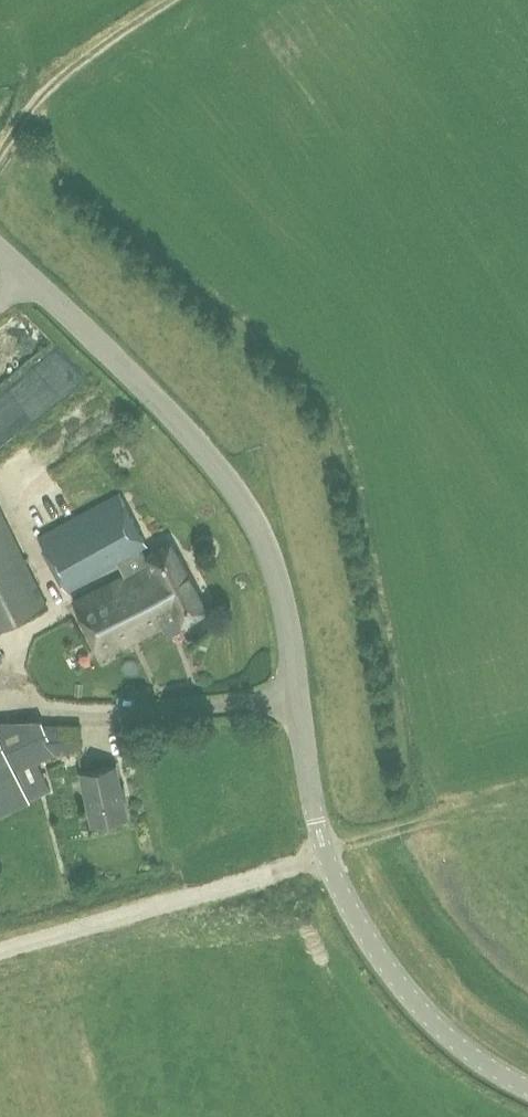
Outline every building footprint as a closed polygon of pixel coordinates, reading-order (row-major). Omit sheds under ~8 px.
[(119,491),(41,534),(72,591),(119,565),(123,571),(112,577),(114,581),(77,601),(106,657),(164,627),(168,634),(186,625),(185,622),(208,610),(172,542),(146,555),(143,549),(149,546),(119,491)] [(49,606),(0,506),(0,629),(49,606)] [(15,722),(0,728),(0,731),(18,770),(31,798),(50,789),(37,761),(33,763),(18,730),(15,722)] [(34,723),(18,730),(33,763),(37,761),(49,756),(47,751),(34,723)] [(34,723),(47,751),(81,753),(82,726),(34,723)] [(31,798),(18,770),(0,731),(0,812),(31,798)] [(128,816),(117,765),(82,772),(92,824),(128,816)]
